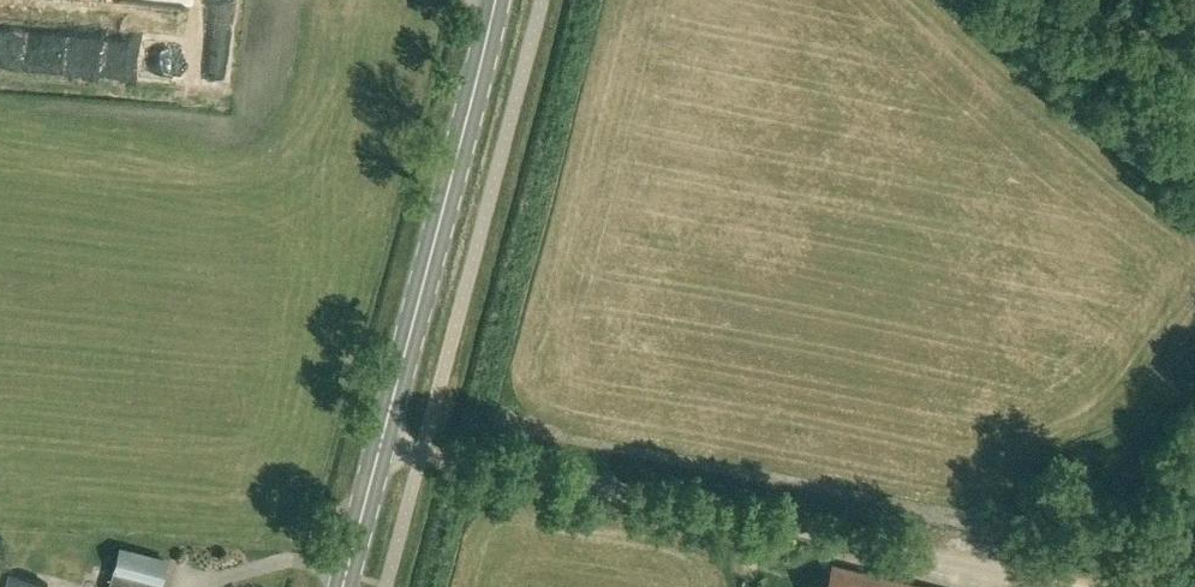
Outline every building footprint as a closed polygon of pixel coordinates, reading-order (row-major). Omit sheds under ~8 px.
[(120,550),(113,572),(162,585),(163,582),(168,559),(121,547),(120,550)] [(834,564),(828,586),(924,586),(834,564)] [(8,576),(6,586),(50,586),(50,585),(8,576)]
